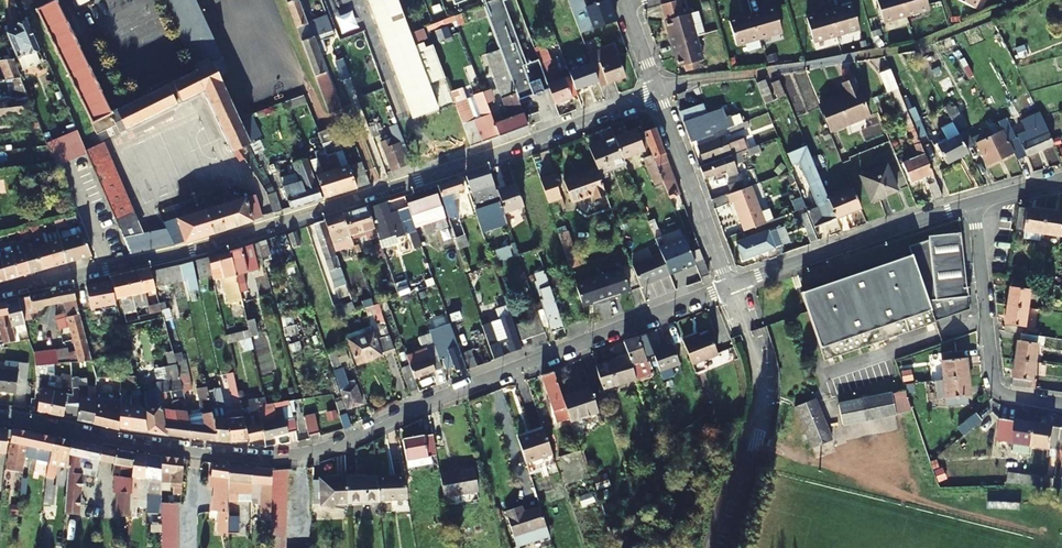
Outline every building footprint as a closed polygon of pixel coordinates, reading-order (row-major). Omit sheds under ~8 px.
[(35,7),(32,0),(22,0),(26,11),(35,7)] [(222,57),(195,0),(178,0),(168,5),(195,69),(222,57)] [(292,17),(304,12),(299,0),(285,0),(292,17)] [(441,108),(431,84),(445,79),(432,45),(426,47),(424,42),(416,45),(411,32),(399,0),(371,0),(416,117),(441,108)] [(519,100),(543,91),(533,62),(526,64),(504,2),(503,0),(482,0),(484,4),(487,13),(500,48),(519,100)] [(609,0),(605,0),(572,11),(580,33),(616,20),(609,0)] [(905,0),(881,0),(887,25),(910,19),(905,0)] [(929,0),(905,0),(910,19),(933,12),(929,0)] [(977,9),(982,0),(961,0),(977,9)] [(44,7),(36,10),(90,121),(109,112),(113,122),(118,131),(203,90),(193,70),(108,111),(55,1),(44,7)] [(672,45),(698,38),(692,16),(685,18),(681,2),(662,7),(666,23),(672,45)] [(473,18),(487,13),(484,4),(469,9),(473,18)] [(863,33),(856,7),(833,14),(840,39),(863,33)] [(453,15),(456,22),(467,18),(464,11),(453,15)] [(784,36),(777,11),(754,17),(762,43),(784,36)] [(307,21),(304,12),(292,17),(301,42),(313,37),(307,21)] [(313,37),(325,33),(333,30),(327,13),(307,21),(313,37)] [(840,39),(833,14),(810,21),(818,46),(840,39)] [(762,43),(754,17),(731,24),(738,49),(762,43)] [(18,28),(5,33),(20,70),(44,60),(29,21),(17,26),(18,28)] [(447,28),(436,31),(439,41),(450,38),(447,28)] [(313,37),(319,53),(328,50),(325,40),(327,39),(325,33),(313,37)] [(320,90),(332,85),(319,53),(313,37),(301,42),(313,73),(320,90)] [(698,63),(704,61),(698,38),(672,45),(678,68),(685,67),(687,73),(699,69),(698,63)] [(588,55),(599,87),(626,78),(614,45),(588,55)] [(500,135),(528,125),(519,100),(500,48),(486,53),(508,113),(493,118),(500,135)] [(358,76),(358,78),(370,74),(368,69),(376,66),(373,57),(372,55),(352,63),(358,76)] [(232,151),(237,149),(250,143),(238,118),(232,104),(218,77),(229,72),(222,57),(195,69),(193,70),(203,90),(232,151)] [(540,64),(543,74),(561,68),(557,57),(540,64)] [(11,58),(0,59),(0,79),(11,78),(19,76),(11,58)] [(334,61),(341,80),(350,77),(343,58),(334,61)] [(889,94),(893,92),(899,91),(891,71),(881,74),(889,94)] [(26,95),(19,76),(11,78),(13,97),(20,96),(26,95)] [(554,104),(572,98),(564,78),(547,84),(554,104)] [(857,81),(845,86),(849,98),(834,104),(833,101),(821,106),(832,135),(871,118),(857,81)] [(766,84),(757,87),(763,100),(771,97),(766,84)] [(780,84),(772,86),(779,102),(786,99),(780,84)] [(332,85),(320,90),(329,114),(341,109),(332,85)] [(483,92),(473,95),(482,118),(475,120),(463,89),(451,93),(454,102),(459,114),(471,146),(500,135),(493,118),(483,92)] [(899,91),(893,92),(920,158),(905,164),(912,183),(934,175),(920,142),(908,111),(899,91)] [(305,103),(302,95),(284,102),(287,110),(305,103)] [(0,99),(0,117),(22,114),(20,96),(13,97),(0,99)] [(722,110),(707,115),(703,105),(680,114),(691,144),(728,130),(736,126),(731,115),(725,117),(722,110)] [(930,137),(918,107),(908,111),(920,142),(930,137)] [(25,114),(28,123),(30,129),(39,128),(33,112),(25,114)] [(90,121),(94,131),(113,122),(109,112),(90,121)] [(0,117),(0,127),(28,123),(25,114),(22,114),(0,117)] [(655,124),(652,117),(640,121),(643,128),(655,124)] [(373,132),(383,129),(380,121),(371,124),(373,132)] [(736,126),(728,130),(731,136),(750,128),(748,122),(736,126)] [(938,144),(948,164),(969,154),(967,150),(959,134),(952,122),(942,128),(945,133),(940,135),(943,141),(938,144)] [(679,193),(655,124),(643,128),(643,129),(652,153),(664,183),(669,197),(679,193)] [(1013,154),(1018,163),(1053,146),(1051,142),(1042,125),(1016,137),(1011,128),(1002,132),(1013,154)] [(624,158),(645,149),(638,131),(637,128),(615,137),(624,158)] [(321,143),(329,140),(325,129),(316,132),(321,143)] [(645,149),(648,155),(652,153),(643,129),(638,131),(645,149)] [(959,134),(967,150),(978,145),(984,141),(981,134),(971,139),(967,130),(959,134)] [(53,164),(85,156),(79,132),(47,140),(53,164)] [(984,141),(978,145),(988,166),(1013,154),(1002,132),(984,141)] [(597,169),(599,172),(625,161),(624,158),(615,137),(589,147),(597,169)] [(725,137),(699,147),(706,165),(747,150),(743,139),(729,145),(725,137)] [(349,165),(348,165),(341,167),(335,153),(334,153),(329,140),(321,143),(323,150),(339,193),(370,183),(362,161),(349,165)] [(411,163),(403,142),(398,143),(406,165),(411,163)] [(391,170),(406,165),(398,143),(392,145),(391,143),(382,145),(391,170)] [(85,151),(113,218),(135,210),(102,145),(85,151)] [(808,215),(816,231),(840,221),(831,202),(808,147),(788,155),(793,167),(800,165),(819,210),(808,215)] [(315,153),(318,160),(316,160),(321,175),(316,177),(324,198),(339,193),(323,150),(315,153)] [(343,150),(335,153),(341,167),(348,165),(343,150)] [(664,183),(652,153),(648,155),(645,156),(656,186),(664,183)] [(322,199),(305,156),(293,160),(301,180),(283,187),(291,208),(322,199)] [(739,176),(732,158),(701,170),(705,181),(718,176),(718,174),(727,171),(730,179),(739,176)] [(316,177),(321,175),(316,160),(311,162),(316,177)] [(887,167),(861,178),(872,203),(899,193),(887,167)] [(497,190),(497,189),(496,190),(489,169),(469,175),(474,189),(482,187),(490,211),(503,207),(497,190)] [(594,195),(595,199),(607,195),(599,172),(597,169),(586,172),(587,175),(580,177),(579,175),(565,180),(573,202),(594,195)] [(561,198),(553,176),(540,180),(548,202),(561,198)] [(458,179),(437,186),(455,235),(462,232),(449,197),(462,192),(458,179)] [(744,182),(730,187),(733,194),(746,189),(744,182)] [(524,208),(515,184),(497,190),(503,207),(505,214),(524,208)] [(944,199),(938,184),(930,187),(936,202),(944,199)] [(745,232),(765,225),(752,189),(730,196),(733,205),(736,204),(745,232)] [(275,190),(267,192),(274,214),(283,211),(280,206),(275,190)] [(862,211),(854,192),(831,202),(840,221),(862,211)] [(446,217),(438,194),(407,204),(408,207),(415,227),(422,225),(426,235),(435,232),(432,222),(446,217)] [(264,217),(257,195),(167,223),(169,227),(174,245),(264,217)] [(421,246),(416,231),(415,227),(408,207),(388,214),(385,203),(369,209),(375,230),(378,240),(395,235),(395,237),(408,233),(413,249),(421,246)] [(368,207),(343,215),(351,239),(375,230),(369,209),(368,207)] [(141,222),(135,210),(113,218),(122,238),(130,254),(174,245),(169,227),(147,233),(141,222)] [(62,218),(65,225),(77,222),(74,215),(62,218)] [(147,233),(169,227),(167,223),(164,215),(141,222),(147,233)] [(343,215),(325,221),(334,248),(352,241),(351,239),(343,215)] [(806,215),(799,218),(811,245),(818,242),(806,215)] [(1042,238),(1044,219),(1019,215),(1017,234),(1018,235),(1017,242),(1041,246),(1042,238)] [(62,218),(50,221),(53,229),(65,225),(62,218)] [(1044,219),(1042,238),(1061,241),(1061,221),(1044,219)] [(41,232),(53,229),(50,221),(38,224),(41,232)] [(341,268),(334,248),(325,221),(314,224),(330,272),(341,268)] [(30,236),(41,232),(38,224),(28,227),(30,236)] [(777,230),(770,233),(776,248),(783,246),(777,230)] [(81,233),(69,236),(77,259),(90,255),(81,233)] [(296,233),(289,235),(294,247),(301,245),(296,233)] [(776,249),(776,248),(770,233),(737,245),(744,261),(776,249)] [(928,242),(909,248),(912,258),(801,295),(824,364),(935,326),(934,325),(970,313),(967,290),(966,290),(960,236),(957,236),(956,233),(944,237),(928,239),(928,242)] [(397,242),(395,237),(395,235),(378,240),(381,247),(397,242)] [(20,239),(23,250),(29,273),(41,270),(34,247),(30,236),(20,239)] [(65,263),(77,259),(69,236),(57,240),(65,263)] [(7,242),(10,254),(17,277),(29,273),(23,250),(20,239),(19,238),(7,242)] [(696,264),(686,238),(660,249),(662,255),(670,275),(670,276),(680,272),(680,271),(696,264)] [(57,240),(45,244),(53,266),(65,263),(57,240)] [(267,240),(258,242),(262,256),(271,254),(267,240)] [(253,243),(243,247),(249,272),(260,269),(253,243)] [(45,244),(34,247),(41,270),(53,266),(45,244)] [(242,274),(249,272),(243,247),(229,251),(240,294),(247,292),(242,274)] [(509,247),(495,251),(498,260),(512,256),(509,247)] [(208,257),(211,270),(221,268),(223,279),(229,278),(230,285),(224,286),(231,320),(236,320),(236,316),(245,315),(240,294),(229,251),(208,257)] [(0,257),(0,263),(5,280),(17,277),(10,254),(0,257)] [(670,275),(662,255),(633,266),(641,287),(670,276),(670,275)] [(208,257),(197,260),(201,279),(212,276),(211,270),(208,257)] [(187,280),(197,279),(193,261),(184,263),(187,280)] [(709,275),(704,262),(696,265),(701,278),(709,275)] [(183,281),(187,280),(184,263),(179,264),(183,281)] [(155,288),(183,281),(179,264),(160,268),(150,271),(155,288)] [(566,327),(544,266),(534,270),(544,299),(542,300),(553,331),(566,327)] [(155,290),(155,288),(150,271),(150,268),(138,270),(144,293),(155,290)] [(599,276),(608,301),(616,298),(615,296),(630,291),(623,268),(599,276)] [(126,272),(132,296),(144,293),(138,270),(126,272)] [(126,272),(115,275),(120,298),(123,312),(135,309),(132,296),(126,272)] [(111,275),(111,280),(115,299),(120,298),(115,275),(111,275)] [(1019,283),(1030,285),(1031,276),(1020,275),(1019,283)] [(600,303),(608,301),(599,276),(576,284),(583,306),(599,301),(600,303)] [(115,299),(111,280),(87,285),(91,308),(116,303),(115,299)] [(1019,283),(1012,283),(1008,308),(1028,311),(1031,285),(1030,285),(1019,283)] [(55,291),(58,304),(68,301),(77,300),(74,287),(55,291)] [(18,299),(19,306),(21,316),(29,315),(29,313),(36,312),(36,308),(51,305),(48,292),(18,299)] [(18,299),(5,301),(10,329),(23,326),(22,320),(21,316),(19,306),(18,299)] [(77,300),(68,301),(70,313),(60,316),(61,320),(71,318),(80,316),(78,304),(77,300)] [(390,308),(387,300),(379,303),(381,311),(390,308)] [(4,346),(13,344),(10,329),(5,301),(0,302),(0,323),(4,346)] [(374,305),(365,309),(368,316),(381,311),(379,303),(374,305)] [(158,304),(147,307),(149,315),(161,312),(158,304)] [(343,307),(342,305),(334,307),(338,318),(356,312),(353,304),(343,307)] [(137,318),(149,315),(147,307),(135,310),(137,318)] [(1019,336),(1024,337),(1028,311),(1008,308),(1004,334),(1019,336)] [(510,310),(498,314),(509,353),(521,349),(510,310)] [(85,337),(80,316),(71,318),(61,320),(63,328),(74,327),(76,339),(85,337)] [(518,325),(523,340),(546,332),(540,317),(518,325)] [(162,318),(155,320),(166,368),(174,367),(162,318)] [(467,367),(450,325),(440,329),(442,334),(449,332),(450,335),(443,338),(444,341),(444,342),(449,354),(443,356),(443,358),(442,359),(446,369),(455,366),(456,371),(467,367)] [(484,332),(493,358),(502,355),(493,330),(484,332)] [(403,369),(397,353),(385,358),(373,332),(350,341),(368,383),(403,369)] [(692,366),(706,361),(718,356),(710,334),(696,339),(695,337),(683,342),(692,366)] [(643,336),(623,343),(627,357),(634,377),(648,372),(641,352),(648,350),(643,336)] [(1024,337),(1019,336),(1016,361),(1035,365),(1038,347),(1046,348),(1047,341),(1024,337)] [(79,351),(82,362),(90,360),(85,337),(76,339),(79,351)] [(485,345),(464,353),(471,368),(491,360),(485,345)] [(672,345),(652,352),(660,372),(679,364),(672,345)] [(413,371),(416,379),(442,369),(434,347),(408,356),(413,371)] [(65,353),(61,354),(63,366),(68,365),(69,365),(82,362),(79,351),(73,353),(73,351),(65,353)] [(63,366),(61,354),(32,360),(36,372),(39,372),(57,368),(63,366)] [(950,382),(968,381),(967,361),(964,361),(963,354),(944,356),(946,382),(950,382)] [(597,366),(604,388),(635,380),(634,377),(627,357),(597,366)] [(330,361),(347,410),(365,404),(358,385),(351,387),(339,358),(330,361)] [(135,385),(129,359),(116,362),(119,376),(119,389),(135,385)] [(69,365),(71,373),(92,368),(90,360),(82,362),(69,365)] [(709,369),(706,361),(692,366),(696,374),(709,369)] [(1012,387),(1031,390),(1035,365),(1016,361),(1012,387)] [(0,369),(0,392),(15,393),(24,393),(26,362),(17,362),(17,370),(0,369)] [(416,379),(413,371),(405,374),(411,392),(419,389),(416,379)] [(570,417),(563,397),(555,371),(543,375),(558,422),(570,417)] [(224,374),(231,408),(223,410),(230,444),(248,442),(243,420),(233,372),(224,374)] [(64,374),(64,382),(55,381),(51,414),(64,417),(65,414),(66,394),(71,395),(71,386),(71,378),(71,375),(64,374)] [(87,377),(85,395),(71,395),(66,394),(65,414),(78,415),(78,420),(94,423),(94,400),(94,377),(87,377)] [(38,411),(51,414),(55,381),(42,380),(41,391),(40,402),(38,411)] [(178,381),(156,386),(158,395),(159,398),(168,395),(180,393),(178,381)] [(970,399),(968,381),(950,382),(946,382),(936,384),(938,402),(946,402),(946,409),(969,407),(968,399),(970,399)] [(207,395),(204,383),(195,384),(200,408),(186,413),(188,421),(188,424),(192,439),(216,442),(209,405),(207,395)] [(570,417),(571,419),(581,416),(599,409),(591,387),(563,397),(570,417)] [(129,402),(132,431),(146,434),(142,408),(138,390),(136,390),(128,391),(129,402)] [(905,392),(890,395),(837,405),(841,425),(893,416),(912,413),(905,392)] [(185,410),(180,393),(168,395),(170,403),(178,402),(180,410),(185,410)] [(217,403),(215,397),(214,394),(207,395),(209,405),(217,403)] [(159,398),(158,395),(143,395),(144,408),(142,408),(146,434),(167,436),(164,424),(160,405),(159,398)] [(159,398),(160,405),(170,403),(168,395),(159,398)] [(223,410),(220,396),(215,397),(217,403),(209,405),(216,442),(230,444),(223,410)] [(248,406),(251,418),(243,420),(248,442),(262,438),(267,404),(259,406),(257,399),(250,401),(251,405),(248,406)] [(833,440),(822,414),(815,399),(796,408),(803,423),(814,449),(833,440)] [(119,402),(119,400),(94,400),(94,423),(119,429),(119,402)] [(267,404),(262,438),(297,433),(295,419),(273,423),(272,417),(294,413),(292,400),(285,401),(267,404)] [(129,402),(119,402),(119,429),(132,431),(129,402)] [(317,404),(305,406),(309,425),(320,423),(317,404)] [(599,409),(581,416),(583,422),(601,415),(599,409)] [(344,429),(352,425),(348,413),(340,416),(344,429)] [(175,424),(164,424),(167,436),(178,438),(175,424)] [(192,439),(188,424),(175,424),(178,438),(192,439)] [(1032,449),(1036,428),(1011,424),(1007,444),(1016,446),(1013,454),(1031,457),(1032,449)] [(1058,453),(1061,432),(1036,428),(1032,449),(1058,453)] [(20,452),(16,468),(22,469),(27,449),(31,432),(12,429),(12,430),(10,467),(14,467),(15,450),(20,452)] [(552,452),(545,429),(518,438),(525,461),(552,452)] [(38,456),(35,472),(44,474),(54,437),(31,432),(27,449),(35,451),(34,455),(38,456)] [(438,455),(434,434),(403,440),(408,468),(433,464),(431,456),(438,455)] [(70,440),(54,437),(44,474),(53,476),(57,461),(67,463),(70,440)] [(81,455),(116,462),(116,450),(70,440),(67,463),(66,478),(63,509),(63,513),(77,514),(81,473),(79,473),(81,455)] [(584,458),(581,449),(559,455),(563,465),(584,458)] [(132,478),(132,477),(134,452),(116,450),(116,462),(115,476),(132,478)] [(134,452),(132,477),(138,478),(137,492),(131,491),(130,500),(136,501),(136,507),(144,508),(145,490),(146,479),(147,454),(134,452)] [(556,461),(552,452),(525,461),(528,470),(556,461)] [(147,454),(146,479),(160,481),(160,478),(159,456),(147,454)] [(171,493),(180,494),(182,459),(159,456),(160,478),(167,478),(167,485),(171,486),(171,493)] [(214,510),(226,510),(228,465),(213,463),(209,476),(215,477),(214,510)] [(226,520),(236,520),(238,490),(251,491),(252,483),(252,468),(228,465),(226,510),(226,520)] [(444,492),(445,497),(479,491),(475,467),(441,473),(444,492)] [(260,484),(260,520),(270,520),(272,471),(272,470),(252,468),(252,483),(260,484)] [(272,471),(270,520),(270,547),(285,547),(288,472),(272,471)] [(1009,471),(1008,480),(1061,489),(1061,479),(1009,471)] [(116,516),(129,517),(130,500),(131,491),(132,478),(115,476),(114,493),(117,494),(116,516)] [(378,479),(380,501),(408,499),(408,498),(404,476),(378,479)] [(380,501),(378,479),(347,480),(348,502),(380,501)] [(49,496),(50,480),(43,480),(42,495),(49,496)] [(324,480),(324,507),(348,506),(348,502),(347,480),(324,480)] [(153,508),(154,490),(145,490),(144,508),(153,508)] [(161,513),(175,513),(175,504),(172,504),(161,503),(161,513)] [(512,535),(545,526),(539,509),(524,514),(523,510),(521,504),(504,510),(512,535)] [(523,510),(524,514),(539,509),(538,505),(523,510)] [(161,547),(175,547),(175,513),(161,513),(161,547)]
